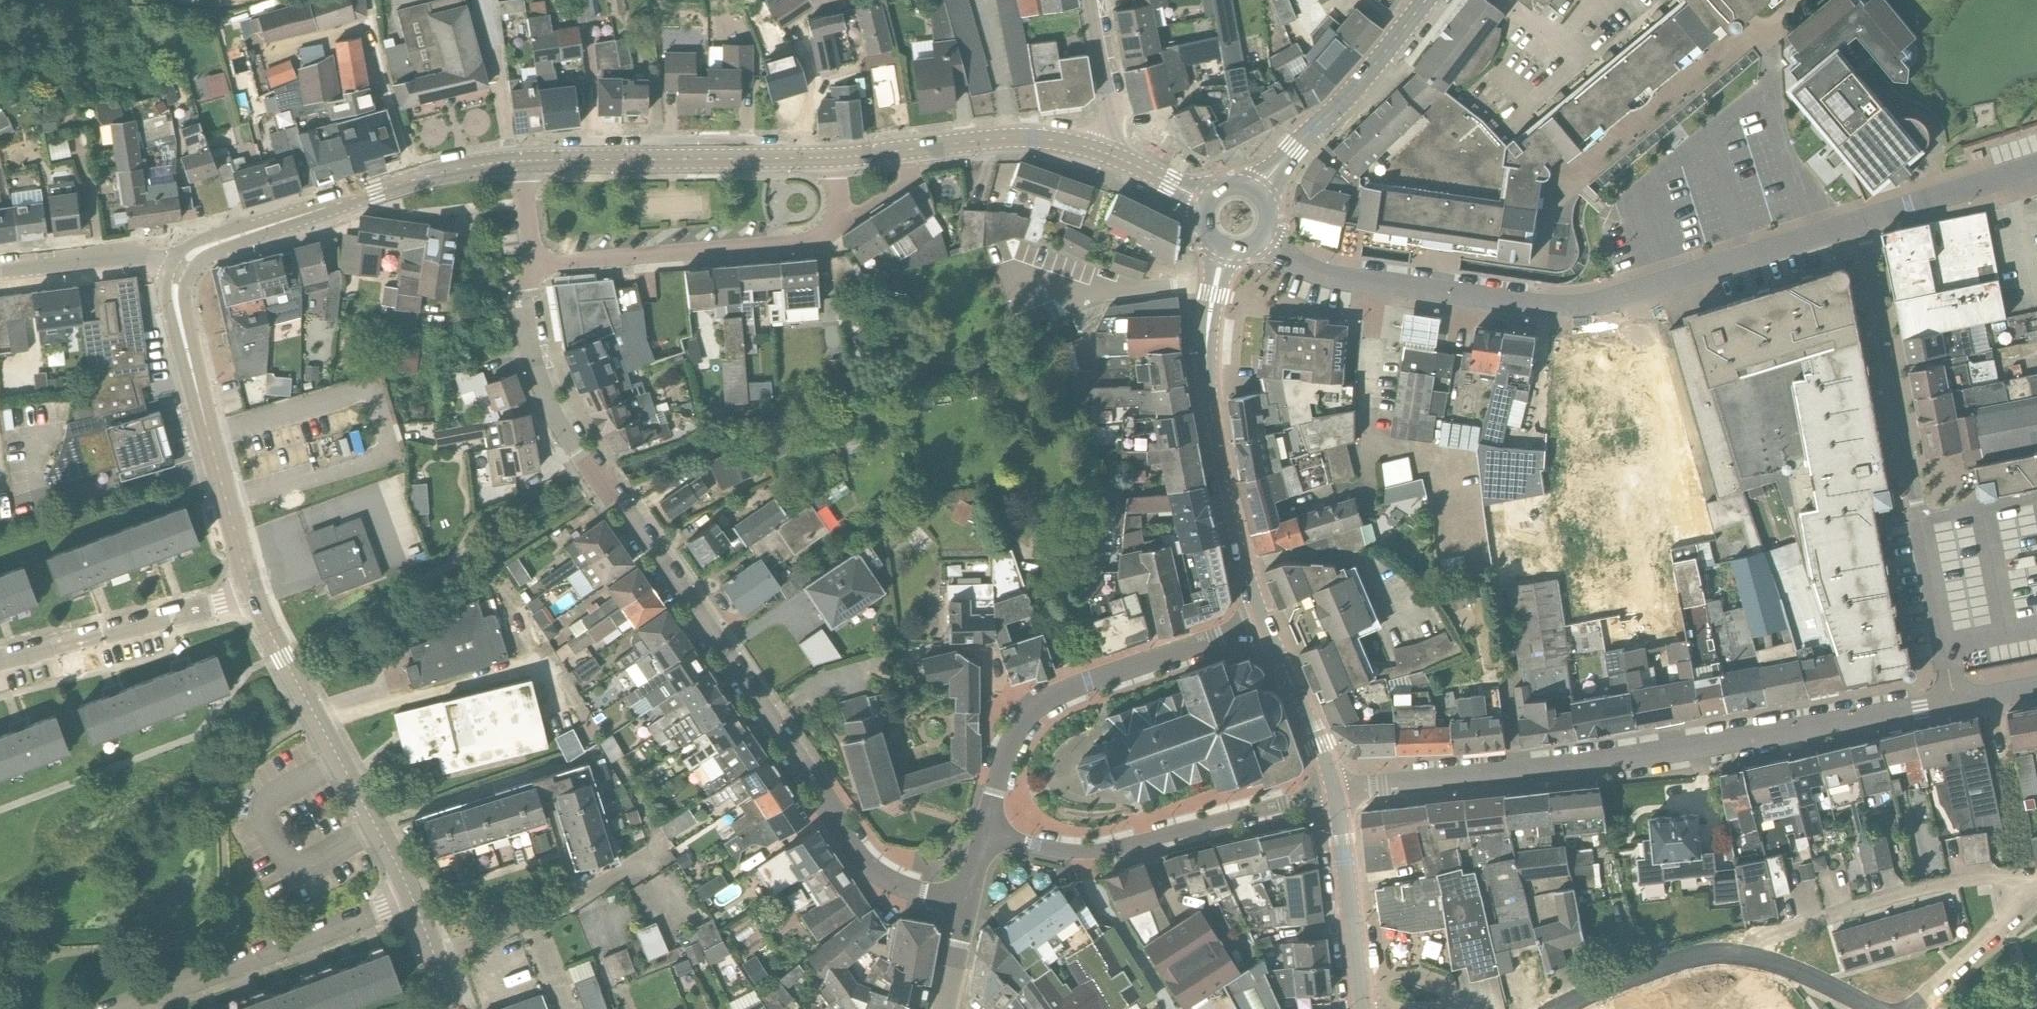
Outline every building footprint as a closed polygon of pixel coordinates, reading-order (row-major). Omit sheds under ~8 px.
[(366,9),(365,0),(314,0),(310,1),(280,12),(273,14),(272,12),(260,17),(266,40),(286,35),(356,17),(365,12),(366,9)] [(488,85),(482,63),(465,0),(437,0),(397,10),(406,43),(385,47),(393,85),(401,106),(488,85)] [(526,13),(523,0),(520,0),(506,2),(509,16),(526,13)] [(580,24),(591,22),(588,0),(576,0),(580,24)] [(611,13),(622,12),(621,0),(610,0),(611,13)] [(810,0),(766,0),(768,8),(780,27),(812,5),(813,6),(810,0)] [(946,0),(935,0),(928,2),(933,44),(935,58),(914,60),(920,110),(954,106),(949,71),(964,69),(961,59),(958,47),(955,34),(952,22),(948,10),(946,0)] [(948,10),(969,4),(968,0),(946,0),(948,10)] [(1019,0),(1018,0),(997,4),(1000,15),(1021,12),(1019,0)] [(1075,0),(1019,0),(1021,12),(1022,15),(1076,6),(1075,0)] [(1154,27),(1151,9),(1167,6),(1166,0),(1133,0),(1134,7),(1123,9),(1113,10),(1114,16),(1116,15),(1120,34),(1154,27)] [(1218,36),(1219,52),(1226,84),(1228,107),(1228,117),(1227,121),(1213,127),(1224,148),(1224,149),(1265,128),(1265,127),(1250,99),(1243,70),(1232,0),(1212,0),(1218,36)] [(1505,13),(1489,0),(1470,0),(1416,69),(1418,71),(1420,72),(1445,91),(1445,90),(1455,78),(1458,77),(1460,81),(1462,80),(1464,79),(1473,73),(1480,68),(1483,65),(1486,62),(1489,57),(1492,51),(1495,46),(1497,40),(1498,35),(1499,30),(1495,30),(1495,26),(1505,13)] [(1543,12),(1552,0),(1528,0),(1543,12)] [(1690,2),(1719,37),(1729,27),(1732,30),(1745,19),(1740,14),(1749,7),(1754,12),(1768,0),(1689,0),(1690,2)] [(1884,104),(1863,79),(1859,74),(1840,50),(1858,35),(1874,55),(1856,70),(1859,74),(1871,65),(1878,59),(1895,80),(1909,81),(1910,67),(1906,62),(1911,57),(1912,50),(1908,45),(1918,37),(1887,0),(1869,0),(1868,1),(1867,0),(1829,0),(1787,35),(1796,46),(1791,50),(1790,57),(1797,64),(1791,69),(1801,81),(1792,89),(1841,145),(1827,157),(1836,167),(1849,156),(1850,157),(1868,194),(1891,175),(1898,184),(1899,183),(1898,183),(1913,171),(1914,171),(1906,162),(1921,149),(1924,147),(1925,145),(1926,144),(1927,142),(1927,141),(1928,139),(1928,137),(1928,136),(1928,134),(1928,132),(1928,130),(1928,129),(1927,127),(1927,125),(1926,124),(1925,123),(1924,121),(1921,119),(1918,117),(1917,116),(1915,115),(1914,115),(1912,115),(1909,114),(1905,115),(1902,116),(1899,117),(1896,119),(1884,105),(1884,104)] [(252,6),(255,16),(272,11),(269,1),(252,6)] [(1445,91),(1418,71),(1400,88),(1426,114),(1410,129),(1394,145),(1377,160),(1361,176),(1358,199),(1364,201),(1361,225),(1360,226),(1376,229),(1525,250),(1530,208),(1536,209),(1541,179),(1544,179),(1546,179),(1547,179),(1548,178),(1550,177),(1551,176),(1552,175),(1552,173),(1553,172),(1552,171),(1552,170),(1552,169),(1551,167),(1549,164),(1563,152),(1570,161),(1581,151),(1583,153),(1585,152),(1589,151),(1592,149),(1596,147),(1599,144),(1600,143),(1603,140),(1606,137),(1608,134),(1611,130),(1609,128),(1631,110),(1632,112),(1634,111),(1638,110),(1641,108),(1645,106),(1648,103),(1653,99),(1655,96),(1658,93),(1660,89),(1658,87),(1680,69),(1681,71),(1686,69),(1690,67),(1694,65),(1697,62),(1701,59),(1704,56),(1707,52),(1709,48),(1707,46),(1719,37),(1690,2),(1669,19),(1660,9),(1658,10),(1656,12),(1654,13),(1652,15),(1652,16),(1660,26),(1619,60),(1611,50),(1609,51),(1607,52),(1605,54),(1604,55),(1604,56),(1603,57),(1611,67),(1570,101),(1562,91),(1560,92),(1558,93),(1557,94),(1555,96),(1554,97),(1553,98),(1562,108),(1520,143),(1516,137),(1507,145),(1484,120),(1478,116),(1445,90),(1445,91)] [(858,8),(869,54),(891,49),(880,3),(858,8)] [(973,17),(969,4),(948,10),(952,22),(973,17)] [(1361,53),(1381,28),(1357,9),(1341,27),(1335,33),(1361,52),(1361,53)] [(818,72),(838,66),(830,30),(845,27),(842,12),(822,16),(808,20),(812,35),(810,36),(818,72)] [(1022,15),(1021,12),(1000,15),(1002,27),(1023,23),(1022,15)] [(583,54),(578,26),(553,30),(550,14),(527,17),(537,75),(554,73),(552,62),(562,60),(561,58),(583,54)] [(1341,27),(1328,15),(1313,31),(1314,52),(1316,53),(1308,62),(1335,82),(1361,52),(1335,33),(1341,27)] [(976,29),(973,17),(952,22),(955,34),(976,29)] [(1026,35),(1023,23),(1002,27),(1004,39),(1026,35)] [(1144,54),(1159,51),(1154,27),(1120,34),(1124,53),(1121,53),(1125,71),(1147,66),(1144,54)] [(980,41),(976,29),(955,34),(958,47),(980,41)] [(1028,46),(1026,35),(1004,39),(1007,51),(1028,47),(1028,46)] [(1206,55),(1219,52),(1218,36),(1203,39),(1206,55)] [(346,91),(367,83),(362,57),(359,38),(337,42),(346,91)] [(621,112),(647,112),(648,78),(632,78),(633,75),(627,38),(615,40),(622,78),(621,112)] [(599,112),(621,112),(622,78),(615,40),(598,43),(601,79),(600,79),(599,112)] [(983,53),(980,41),(958,47),(961,59),(983,53)] [(1094,96),(1087,55),(1059,58),(1056,41),(1028,46),(1028,47),(1031,59),(1033,70),(1035,82),(1036,83),(1035,83),(1039,110),(1083,105),(1094,96)] [(709,105),(739,105),(739,75),(752,75),(753,46),(724,45),(723,69),(709,69),(709,77),(709,105)] [(839,50),(842,62),(854,60),(851,47),(839,50)] [(1031,59),(1028,47),(1007,51),(1009,63),(1031,59)] [(1188,88),(1180,61),(1176,47),(1172,47),(1159,51),(1144,54),(1147,66),(1125,71),(1124,71),(1133,111),(1167,103),(1173,101),(1171,93),(1188,88)] [(766,95),(807,87),(801,65),(794,52),(764,62),(767,75),(763,76),(766,95)] [(709,77),(695,76),(695,53),(666,53),(666,83),(679,83),(678,112),(709,113),(709,105),(709,77)] [(961,59),(964,69),(964,70),(985,66),(987,65),(983,53),(961,59)] [(1333,84),(1335,82),(1308,62),(1301,53),(1270,71),(1281,91),(1292,85),(1304,108),(1318,100),(1333,84)] [(306,104),(328,99),(339,97),(332,56),(326,58),(305,68),(304,69),(301,74),(302,77),(306,104)] [(1033,70),(1031,59),(1009,63),(1011,74),(1033,70)] [(985,66),(964,70),(968,83),(989,79),(985,66)] [(1281,91),(1270,71),(1262,75),(1259,68),(1243,70),(1250,99),(1265,127),(1304,108),(1292,85),(1281,91)] [(209,74),(213,93),(233,89),(229,70),(209,74)] [(1035,82),(1033,70),(1011,74),(1014,86),(1035,82)] [(282,110),(291,108),(306,104),(302,77),(277,88),(282,110)] [(537,79),(524,81),(524,79),(510,80),(516,131),(544,128),(539,91),(537,79)] [(989,79),(968,83),(971,96),(992,92),(989,79)] [(348,114),(373,107),(367,83),(346,91),(347,97),(328,101),(328,99),(306,104),(291,108),(293,116),(308,112),(308,114),(318,112),(320,118),(329,115),(330,118),(348,114)] [(841,137),(861,135),(858,98),(857,98),(856,84),(841,86),(833,87),(832,87),(832,88),(832,89),(833,101),(821,102),(821,103),(818,110),(817,110),(818,133),(840,131),(841,137)] [(1200,86),(1202,104),(1209,118),(1228,117),(1228,107),(1226,84),(1200,86)] [(164,89),(166,94),(169,104),(178,101),(174,86),(164,89)] [(544,128),(580,124),(575,86),(539,91),(544,128)] [(1400,88),(1383,104),(1410,129),(1426,114),(1400,88)] [(142,167),(140,150),(135,123),(135,121),(135,120),(123,121),(121,104),(95,100),(98,119),(103,124),(110,123),(118,171),(142,167)] [(168,111),(164,102),(152,108),(156,117),(168,111)] [(1209,118),(1202,104),(1192,104),(1172,113),(1189,147),(1205,154),(1224,148),(1213,127),(1209,118)] [(1383,104),(1367,119),(1394,145),(1410,129),(1383,104)] [(385,109),(338,124),(353,172),(367,168),(369,173),(385,168),(383,163),(400,158),(385,109)] [(0,114),(0,137),(1,138),(14,132),(5,112),(0,114)] [(177,151),(170,114),(135,123),(140,150),(142,167),(148,201),(126,205),(129,226),(181,218),(180,211),(177,188),(176,181),(177,151)] [(189,180),(217,171),(210,150),(200,122),(198,114),(192,116),(195,124),(182,128),(191,154),(181,158),(189,180)] [(1351,135),(1377,160),(1394,145),(1367,119),(1351,135)] [(56,121),(41,122),(42,132),(57,130),(56,121)] [(315,185),(353,172),(338,124),(337,122),(298,133),(315,185)] [(315,185),(298,133),(296,126),(270,133),(275,152),(261,156),(264,164),(274,197),(315,185)] [(1351,135),(1335,150),(1348,163),(1358,173),(1361,176),(1377,160),(1351,135)] [(244,156),(232,160),(227,145),(210,150),(217,171),(222,184),(235,180),(243,206),(274,197),(264,164),(248,169),(244,156)] [(1318,158),(1318,157),(1306,176),(1304,185),(1301,184),(1295,211),(1344,223),(1345,221),(1350,197),(1358,173),(1348,163),(1329,145),(1318,158)] [(1023,239),(1024,238),(1035,242),(1041,237),(1050,203),(1060,176),(1019,162),(1011,186),(1038,194),(1030,220),(1017,216),(1017,214),(984,211),(982,247),(1014,236),(1023,239)] [(142,167),(118,171),(123,205),(126,205),(148,201),(142,167)] [(1080,227),(1093,188),(1060,176),(1050,203),(1062,208),(1059,220),(1080,227)] [(934,236),(923,221),(934,213),(925,182),(908,192),(870,218),(888,244),(904,269),(927,263),(948,258),(940,232),(937,234),(934,236)] [(190,186),(177,188),(180,211),(194,210),(190,186)] [(54,234),(81,230),(76,193),(49,196),(54,234)] [(1150,252),(1175,260),(1178,224),(1117,194),(1104,219),(1139,236),(1137,241),(1152,248),(1150,252)] [(1350,197),(1345,221),(1361,225),(1364,201),(1358,199),(1350,197)] [(48,235),(47,234),(43,203),(13,207),(17,239),(47,235),(48,235)] [(17,239),(13,207),(0,209),(0,241),(17,239)] [(982,247),(984,211),(963,209),(960,254),(982,247)] [(124,211),(113,212),(115,227),(126,226),(124,211)] [(2007,317),(2000,279),(1987,211),(1931,223),(1931,222),(1896,229),(1883,232),(1886,246),(1885,246),(1904,338),(1970,326),(1969,325),(2007,317)] [(403,223),(365,217),(361,216),(354,274),(378,277),(383,243),(404,246),(400,275),(423,278),(426,257),(430,228),(403,223)] [(861,262),(888,244),(870,218),(843,235),(861,262)] [(1084,259),(1093,240),(1069,227),(1058,246),(1084,259)] [(451,262),(455,237),(456,232),(430,228),(426,257),(451,262)] [(340,270),(328,273),(320,243),(295,250),(303,282),(303,281),(306,292),(328,286),(324,319),(338,320),(342,281),(340,270)] [(280,253),(254,260),(264,303),(269,324),(269,325),(288,320),(285,308),(302,304),(302,285),(295,252),(281,255),(280,253)] [(1110,269),(1141,280),(1147,263),(1116,252),(1110,269)] [(854,285),(868,281),(857,262),(853,265),(846,255),(830,257),(835,290),(854,285)] [(446,296),(451,262),(426,257),(423,278),(421,291),(446,296)] [(781,285),(782,291),(773,291),(774,303),(768,304),(769,322),(785,321),(784,309),(819,306),(819,300),(817,282),(818,282),(816,259),(779,262),(781,285)] [(264,303),(254,260),(222,268),(218,276),(226,312),(264,303)] [(743,337),(743,345),(755,344),(755,335),(752,307),(762,306),(767,296),(766,286),(781,285),(779,262),(737,265),(740,301),(741,316),(743,337)] [(740,301),(737,265),(711,268),(714,304),(726,303),(727,317),(741,316),(740,301)] [(685,270),(688,306),(714,304),(711,268),(685,270)] [(1917,670),(1916,668),(1915,667),(1914,667),(1913,666),(1909,644),(1902,645),(1901,639),(1903,639),(1902,629),(1899,629),(1895,612),(1898,612),(1897,602),(1894,603),(1888,570),(1889,570),(1888,563),(1886,563),(1876,507),(1881,506),(1881,509),(1891,507),(1890,504),(1893,503),(1893,500),(1896,500),(1894,490),(1891,491),(1875,404),(1874,402),(1868,372),(1871,371),(1869,363),(1867,363),(1859,320),(1851,281),(1850,274),(1850,273),(1849,271),(1847,269),(1845,268),(1842,268),(1840,268),(1689,315),(1692,322),(1686,324),(1670,329),(1685,379),(1719,498),(1744,490),(1777,479),(1806,563),(1804,563),(1848,687),(1906,677),(1907,676),(1908,677),(1909,677),(1910,678),(1912,678),(1913,678),(1914,677),(1915,677),(1916,676),(1917,675),(1917,674),(1917,673),(1917,671),(1917,670)] [(397,292),(420,295),(421,291),(423,278),(400,275),(398,288),(397,292)] [(226,312),(218,276),(213,277),(238,380),(259,375),(266,373),(268,336),(269,324),(264,303),(226,312)] [(144,363),(134,283),(133,280),(92,285),(97,321),(81,323),(94,417),(138,405),(134,389),(150,385),(148,363),(144,363)] [(564,350),(564,351),(601,337),(614,332),(596,280),(553,284),(564,350)] [(396,309),(397,292),(398,288),(385,286),(382,305),(386,306),(385,311),(395,312),(396,309)] [(38,328),(81,323),(77,287),(31,293),(34,317),(36,317),(38,328)] [(419,311),(421,296),(420,295),(397,292),(396,309),(418,311),(419,311)] [(34,317),(31,293),(0,297),(0,346),(11,344),(12,352),(28,350),(24,318),(34,317)] [(1103,321),(1181,315),(1179,297),(1110,306),(1103,321)] [(415,331),(418,311),(396,309),(395,312),(393,329),(415,331)] [(1264,376),(1284,377),(1292,424),(1293,424),(1300,423),(1300,422),(1314,420),(1314,416),(1356,409),(1356,382),(1344,381),(1349,320),(1264,313),(1259,375),(1264,376)] [(1150,352),(1183,350),(1182,315),(1181,315),(1103,321),(1098,332),(1099,354),(1131,353),(1150,352)] [(725,358),(743,357),(743,345),(743,337),(741,316),(727,317),(723,317),(725,358)] [(1943,360),(1969,356),(1969,355),(1975,354),(1970,326),(1904,338),(1909,362),(1942,356),(1943,360)] [(1500,368),(1506,331),(1478,327),(1474,353),(1465,352),(1463,368),(1483,371),(1482,376),(1497,378),(1499,368),(1500,368)] [(1496,380),(1518,385),(1518,386),(1529,388),(1538,336),(1506,331),(1500,368),(1499,368),(1497,378),(1496,380)] [(1619,337),(1607,340),(1608,347),(1599,349),(1606,375),(1598,378),(1632,508),(1650,503),(1655,522),(1683,514),(1678,496),(1691,492),(1650,335),(1621,343),(1619,337)] [(612,379),(641,365),(633,344),(606,354),(601,337),(564,351),(579,391),(612,379)] [(696,338),(685,341),(688,355),(700,352),(696,338)] [(755,344),(743,345),(744,351),(744,354),(756,353),(755,344)] [(390,371),(417,373),(419,347),(392,345),(390,371)] [(1452,378),(1456,354),(1435,351),(1435,352),(1406,347),(1405,357),(1404,357),(1402,370),(1435,375),(1452,378)] [(1151,394),(1190,387),(1183,351),(1183,350),(1150,352),(1131,353),(1131,369),(1093,370),(1089,384),(1088,386),(1120,386),(1132,386),(1132,392),(1147,390),(1147,394),(1151,394)] [(674,363),(683,361),(681,353),(672,355),(674,363)] [(1917,398),(1999,382),(1995,359),(1974,363),(1970,360),(1969,356),(1943,360),(1944,365),(1911,371),(1917,398)] [(746,404),(743,357),(725,358),(719,359),(723,407),(746,404)] [(829,363),(830,376),(847,374),(845,362),(829,363)] [(319,366),(305,366),(304,381),(319,381),(319,366)] [(2035,374),(2033,366),(2021,368),(2022,377),(2011,379),(2012,384),(2007,385),(2006,381),(1999,382),(1917,398),(1928,457),(1982,446),(1984,458),(2036,448),(2036,374),(2035,374)] [(1194,410),(1190,387),(1151,394),(1147,394),(1147,390),(1132,392),(1132,386),(1120,386),(1088,386),(1089,384),(1093,370),(1069,371),(1078,405),(1095,404),(1096,407),(1141,404),(1142,412),(1159,413),(1160,417),(1194,410)] [(1443,429),(1448,392),(1432,390),(1435,375),(1402,370),(1391,434),(1433,442),(1433,443),(1440,444),(1443,429)] [(514,373),(488,383),(483,371),(470,376),(468,372),(454,372),(462,394),(466,405),(477,401),(477,402),(478,402),(485,421),(529,413),(514,373)] [(1292,424),(1284,377),(1264,376),(1267,391),(1232,398),(1238,441),(1273,434),(1285,432),(1285,430),(1293,426),(1293,424),(1292,424)] [(62,391),(61,379),(46,381),(47,393),(62,391)] [(616,390),(612,379),(579,391),(589,412),(623,400),(645,393),(641,382),(616,390)] [(1496,380),(1487,419),(1509,424),(1518,386),(1518,385),(1496,380)] [(305,390),(312,388),(310,382),(303,384),(305,390)] [(747,383),(748,400),(772,398),(771,382),(747,383)] [(656,413),(669,409),(667,402),(654,407),(649,392),(645,393),(623,400),(589,412),(602,430),(636,419),(656,413)] [(141,417),(138,406),(138,405),(94,417),(67,423),(65,438),(60,454),(48,474),(51,485),(118,467),(121,478),(172,463),(160,424),(163,423),(160,411),(141,417)] [(1293,458),(1320,451),(1348,444),(1347,443),(1356,441),(1356,409),(1314,416),(1314,420),(1300,422),(1300,423),(1293,424),(1293,426),(1285,430),(1285,432),(1273,434),(1238,441),(1244,479),(1275,472),(1296,465),(1293,458)] [(432,410),(419,410),(419,421),(432,421),(432,410)] [(1149,451),(1199,441),(1194,410),(1160,417),(1158,417),(1156,417),(1159,429),(1136,434),(1136,416),(1124,415),(1124,451),(1149,451)] [(488,449),(534,441),(529,413),(485,421),(434,430),(437,446),(486,437),(488,449)] [(666,422),(660,424),(656,413),(636,419),(602,430),(616,451),(670,434),(666,422)] [(1480,446),(1503,447),(1509,424),(1487,419),(1480,446)] [(539,469),(534,442),(534,441),(488,449),(490,462),(493,477),(492,477),(494,487),(517,483),(515,473),(539,469)] [(1208,486),(1199,441),(1149,451),(1124,451),(1123,464),(1149,464),(1164,461),(1170,492),(1171,495),(1208,486)] [(1348,444),(1320,451),(1330,483),(1356,476),(1348,444)] [(1480,446),(1479,449),(1485,503),(1545,494),(1542,470),(1545,469),(1546,450),(1503,447),(1480,446)] [(721,490),(754,475),(741,447),(708,462),(721,490)] [(1240,480),(1252,523),(1289,511),(1284,498),(1330,483),(1320,451),(1293,458),(1296,465),(1275,472),(1244,479),(1240,480)] [(1985,463),(1976,464),(1980,485),(1977,485),(1979,495),(1982,495),(1983,497),(1986,497),(1986,499),(1996,497),(1995,495),(2036,487),(2036,452),(1985,463)] [(1413,479),(1406,455),(1385,460),(1391,484),(1413,479)] [(1385,502),(1426,491),(1423,476),(1413,479),(1391,484),(1386,486),(1385,502)] [(698,499),(698,498),(709,490),(699,477),(688,485),(688,484),(660,503),(670,519),(698,499)] [(1221,542),(1217,525),(1208,486),(1171,495),(1129,497),(1129,498),(1127,514),(1177,511),(1179,521),(1170,524),(1173,534),(1163,536),(1163,539),(1169,538),(1172,554),(1183,551),(1221,543),(1221,542)] [(1764,486),(1750,490),(1753,499),(1767,494),(1764,486)] [(1744,491),(1717,498),(1707,501),(1712,519),(1716,533),(1741,524),(1751,555),(1732,561),(1745,606),(1752,633),(1789,622),(1782,598),(1780,599),(1772,573),(1766,552),(1755,520),(1751,510),(1744,491)] [(742,612),(778,587),(784,583),(782,579),(774,569),(829,531),(815,511),(827,503),(822,496),(777,527),(776,527),(749,545),(759,560),(723,585),(742,612)] [(776,527),(784,521),(789,518),(775,498),(723,533),(715,522),(687,542),(702,563),(730,543),(734,551),(744,544),(746,547),(749,545),(776,527)] [(1116,533),(1125,534),(1125,533),(1127,518),(1127,514),(1129,498),(1120,498),(1116,533)] [(974,506),(958,499),(949,518),(965,525),(974,506)] [(428,514),(427,500),(411,501),(412,515),(428,514)] [(1291,520),(1289,511),(1252,523),(1261,555),(1262,555),(1262,554),(1307,540),(1310,551),(1334,552),(1338,550),(1340,549),(1362,550),(1367,549),(1361,526),(1360,524),(1353,500),(1308,514),(1306,508),(1297,510),(1299,518),(1291,520)] [(198,542),(190,521),(185,507),(47,557),(60,592),(89,582),(91,586),(102,582),(101,578),(157,557),(159,561),(170,557),(169,552),(198,542)] [(418,527),(429,526),(427,514),(416,516),(418,527)] [(1636,514),(1555,526),(1564,584),(1644,573),(1636,514)] [(1088,516),(1088,564),(1103,564),(1104,516),(1088,516)] [(1142,516),(1127,518),(1125,533),(1141,529),(1144,528),(1142,516)] [(382,577),(361,518),(333,528),(339,545),(312,554),(314,558),(315,557),(318,566),(321,574),(320,575),(321,579),(327,577),(328,581),(326,582),(331,595),(382,577)] [(617,542),(603,521),(565,547),(568,552),(563,556),(567,562),(539,582),(546,591),(580,568),(590,561),(617,542)] [(1125,534),(1124,543),(1123,548),(1145,542),(1142,529),(1125,534)] [(1177,576),(1172,554),(1169,538),(1163,539),(1165,546),(1123,555),(1121,571),(1120,582),(1124,596),(1140,592),(1147,591),(1154,589),(1160,587),(1158,581),(1177,576)] [(590,561),(580,568),(594,589),(632,562),(617,542),(590,561)] [(868,542),(817,577),(802,587),(831,629),(885,591),(871,570),(882,563),(868,542)] [(1232,599),(1221,543),(1183,551),(1195,601),(1183,604),(1188,625),(1225,612),(1227,611),(1232,601),(1232,599)] [(1707,601),(1700,569),(1703,568),(1698,544),(1671,550),(1680,593),(1693,660),(1696,679),(1703,714),(1730,709),(1707,601)] [(1010,683),(1035,675),(1036,678),(1054,671),(1040,633),(1011,645),(1003,624),(1033,612),(1011,549),(992,553),(993,598),(994,639),(995,639),(1010,683)] [(1411,674),(1425,671),(1465,654),(1458,639),(1451,642),(1446,632),(1417,644),(1394,649),(1398,666),(1381,669),(1379,674),(1381,678),(1371,680),(1351,633),(1374,623),(1353,574),(1348,576),(1345,569),(1339,571),(1336,564),(1325,563),(1325,565),(1315,564),(1286,561),(1267,570),(1282,606),(1303,597),(1304,600),(1306,601),(1308,602),(1310,604),(1312,606),(1315,605),(1325,629),(1322,630),(1322,633),(1322,636),(1322,638),(1321,641),(1322,643),(1301,652),(1303,655),(1306,663),(1307,666),(1308,665),(1312,675),(1311,676),(1312,678),(1312,677),(1317,687),(1316,687),(1317,690),(1318,690),(1321,698),(1322,701),(1323,703),(1347,691),(1356,687),(1387,678),(1387,681),(1411,674)] [(778,587),(786,598),(802,587),(817,577),(807,562),(782,579),(784,583),(778,587)] [(1789,622),(1793,636),(1810,695),(1848,687),(1804,563),(1772,573),(1780,599),(1782,598),(1789,622)] [(1103,571),(1103,564),(1088,564),(1088,569),(1090,597),(1100,637),(1106,654),(1153,639),(1140,592),(1124,596),(1120,582),(1121,571),(1103,571)] [(36,602),(23,566),(0,575),(0,620),(8,616),(7,612),(36,602)] [(622,606),(649,587),(636,569),(609,588),(615,595),(581,619),(588,629),(622,605),(622,606)] [(1189,631),(1188,625),(1183,604),(1177,576),(1158,581),(1160,587),(1154,589),(1164,637),(1189,631)] [(1524,745),(1544,742),(1544,741),(1559,739),(1559,740),(1580,737),(1574,701),(1573,694),(1568,664),(1571,663),(1565,626),(1558,579),(1508,586),(1521,671),(1523,671),(1525,685),(1516,687),(1521,718),(1520,718),(1524,745)] [(1454,588),(1459,606),(1480,601),(1475,583),(1454,588)] [(994,639),(993,598),(975,599),(975,585),(949,586),(950,613),(949,613),(949,623),(950,623),(950,625),(949,625),(947,628),(947,634),(950,637),(950,640),(966,640),(994,639)] [(635,624),(662,605),(649,587),(622,606),(622,605),(588,629),(576,637),(568,643),(576,655),(630,617),(635,624)] [(1671,664),(1678,663),(1693,660),(1680,593),(1658,597),(1671,664)] [(545,606),(539,597),(528,604),(534,613),(545,606)] [(1761,667),(1755,646),(1745,607),(1724,612),(1721,598),(1707,601),(1730,709),(1770,702),(1761,667)] [(412,689),(508,659),(494,614),(483,618),(477,600),(458,606),(460,613),(442,619),(444,627),(426,633),(428,640),(410,646),(415,664),(405,667),(412,689)] [(651,648),(679,629),(666,611),(639,630),(639,631),(635,634),(632,636),(631,640),(631,643),(632,647),(634,649),(614,663),(620,673),(637,662),(653,650),(651,648)] [(1638,726),(1628,670),(1619,618),(1619,615),(1600,619),(1605,652),(1606,652),(1613,694),(1574,701),(1580,737),(1638,726)] [(1619,618),(1628,670),(1650,667),(1641,615),(1619,618)] [(553,622),(542,630),(549,640),(560,632),(553,622)] [(649,680),(694,651),(679,629),(651,648),(653,650),(637,662),(649,680)] [(840,656),(821,629),(801,643),(800,641),(771,661),(787,684),(816,664),(840,656)] [(1755,646),(1761,667),(1770,702),(1810,695),(1793,636),(1755,646)] [(670,695),(707,670),(694,651),(649,680),(635,689),(641,698),(646,695),(653,706),(670,695)] [(976,704),(975,663),(958,652),(922,659),(928,684),(950,680),(950,693),(956,693),(956,704),(976,704)] [(106,691),(108,696),(79,706),(92,742),(229,690),(216,655),(187,666),(185,662),(174,666),(176,670),(119,691),(118,687),(106,691)] [(1996,664),(1999,680),(2036,674),(2036,657),(1996,664)] [(1254,664),(1252,664),(1250,659),(1228,667),(1225,660),(1182,675),(1187,689),(1107,717),(1109,721),(1107,722),(1105,723),(1104,725),(1104,730),(1106,734),(1110,736),(1114,736),(1115,738),(1093,746),(1096,753),(1083,758),(1093,785),(1106,781),(1109,788),(1124,783),(1124,782),(1130,780),(1130,782),(1127,786),(1126,790),(1127,795),(1131,798),(1136,798),(1137,801),(1217,774),(1222,787),(1251,776),(1255,784),(1264,781),(1267,787),(1292,778),(1292,777),(1300,774),(1303,771),(1304,769),(1305,767),(1305,766),(1304,764),(1282,700),(1279,697),(1276,694),(1274,693),(1272,691),(1270,690),(1268,690),(1266,690),(1263,690),(1262,685),(1263,684),(1264,683),(1265,681),(1265,679),(1265,677),(1265,675),(1264,672),(1263,670),(1263,668),(1262,667),(1260,666),(1258,665),(1257,664),(1255,664),(1254,664)] [(1682,681),(1658,685),(1654,666),(1650,667),(1628,670),(1638,726),(1703,714),(1696,679),(1693,660),(1678,663),(1682,681)] [(579,683),(591,675),(583,664),(571,671),(579,683)] [(653,736),(721,691),(707,670),(670,695),(670,696),(678,691),(688,705),(683,708),(681,704),(656,721),(657,721),(647,728),(653,736)] [(1425,671),(1411,674),(1413,683),(1429,683),(1425,671)] [(547,746),(539,715),(530,679),(442,701),(442,702),(395,714),(407,763),(439,754),(443,773),(547,746)] [(704,731),(735,711),(721,691),(653,736),(658,744),(668,738),(692,721),(691,721),(695,718),(704,731)] [(1358,713),(1347,691),(1323,703),(1324,703),(1323,704),(1332,725),(1358,713)] [(1485,695),(1460,699),(1456,699),(1454,691),(1436,695),(1450,721),(1451,721),(1452,727),(1454,752),(1507,747),(1503,715),(1487,717),(1485,695)] [(862,807),(898,796),(976,772),(976,728),(952,736),(953,762),(893,780),(878,727),(884,725),(875,695),(839,704),(852,739),(842,742),(862,807)] [(1393,699),(1397,713),(1396,713),(1399,754),(1454,752),(1452,727),(1445,727),(1444,720),(1437,721),(1436,704),(1434,704),(1432,698),(1393,699)] [(2009,712),(2026,806),(2036,804),(2036,773),(2033,753),(2036,753),(2036,707),(2009,712)] [(690,770),(749,731),(735,711),(704,731),(705,732),(692,740),(698,750),(683,760),(690,770)] [(1399,754),(1396,713),(1358,713),(1332,725),(1351,751),(1351,752),(1359,755),(1399,754)] [(68,751),(55,715),(26,726),(24,722),(13,727),(15,731),(0,736),(0,776),(68,751)] [(1954,723),(1960,746),(1965,768),(1969,794),(1975,834),(1988,832),(2002,831),(1994,790),(1979,717),(1954,723)] [(1938,840),(1961,836),(1975,834),(1969,794),(1965,768),(1960,746),(1954,723),(1916,730),(1916,731),(1927,780),(1938,840)] [(716,790),(768,758),(749,731),(690,770),(690,771),(714,756),(722,768),(717,772),(719,776),(711,781),(704,786),(710,796),(717,791),(716,790)] [(1916,731),(1881,739),(1889,775),(1891,774),(1912,769),(1916,783),(1927,780),(1916,731)] [(1893,790),(1889,775),(1881,739),(1852,746),(1864,797),(1893,790)] [(1852,746),(1819,754),(1790,760),(1800,803),(1808,837),(1823,833),(1813,794),(1829,792),(1833,809),(1865,801),(1864,797),(1852,746)] [(753,796),(781,777),(768,758),(716,790),(717,791),(710,796),(716,806),(731,797),(737,806),(753,796)] [(1758,828),(1766,860),(1782,856),(1792,853),(1788,835),(1795,833),(1799,850),(1810,848),(1807,837),(1808,837),(1800,803),(1790,760),(1744,770),(1758,828)] [(593,765),(598,781),(610,778),(606,761),(593,765)] [(497,795),(460,807),(458,803),(421,815),(432,849),(469,837),(470,841),(508,829),(507,825),(544,813),(540,798),(556,793),(568,830),(563,832),(575,870),(612,858),(601,821),(606,819),(588,762),(496,791),(497,795)] [(1744,770),(1722,775),(1737,865),(1752,862),(1766,860),(1758,828),(1744,770)] [(1891,774),(1889,775),(1893,790),(1893,789),(1895,795),(1904,793),(1900,778),(1892,780),(1891,774)] [(746,830),(795,798),(781,777),(753,796),(737,806),(738,807),(740,806),(746,815),(730,825),(737,835),(745,829),(746,830)] [(657,787),(652,779),(641,785),(646,793),(657,787)] [(1609,830),(1609,829),(1600,787),(1551,791),(1554,822),(1555,823),(1555,822),(1564,821),(1565,834),(1609,830)] [(1572,874),(1568,851),(1566,845),(1545,847),(1543,834),(1556,833),(1555,823),(1554,822),(1551,791),(1508,796),(1514,852),(1522,880),(1572,874)] [(1531,915),(1522,880),(1514,852),(1508,796),(1465,801),(1469,831),(1470,831),(1473,848),(1477,871),(1478,878),(1482,893),(1491,935),(1501,974),(1515,971),(1510,950),(1539,944),(1531,915)] [(809,819),(798,803),(795,798),(746,830),(745,829),(737,835),(746,848),(762,838),(767,846),(809,819)] [(1460,849),(1473,848),(1470,831),(1469,831),(1465,801),(1428,805),(1447,872),(1438,874),(1439,877),(1442,888),(1443,899),(1482,893),(1478,878),(1477,871),(1465,873),(1460,849)] [(1428,878),(1439,877),(1438,874),(1447,872),(1428,805),(1384,810),(1391,839),(1393,849),(1397,865),(1423,859),(1428,878)] [(641,823),(637,810),(626,813),(630,826),(641,823)] [(1397,865),(1393,849),(1391,839),(1384,810),(1363,812),(1364,842),(1365,842),(1367,873),(1398,869),(1397,865)] [(1641,882),(1665,880),(1714,875),(1716,903),(1742,901),(1737,869),(1716,871),(1714,853),(1703,855),(1698,813),(1652,818),(1654,839),(1644,840),(1646,858),(1639,859),(1641,882)] [(1283,875),(1316,868),(1314,852),(1308,825),(1257,836),(1268,867),(1272,878),(1283,875)] [(816,865),(833,854),(816,829),(772,857),(781,870),(775,875),(774,876),(772,878),(772,880),(772,882),(772,884),(773,886),(777,893),(803,876),(817,867),(816,865)] [(1978,863),(1991,861),(1988,832),(1975,834),(1976,848),(1978,863)] [(536,854),(550,850),(545,834),(531,839),(536,854)] [(1978,863),(1976,848),(1975,834),(1961,836),(1965,865),(1978,863)] [(1248,930),(1288,925),(1286,906),(1272,908),(1261,882),(1272,878),(1268,867),(1257,836),(1212,847),(1248,929),(1248,930)] [(1874,839),(1882,870),(1894,867),(1887,836),(1874,839)] [(1866,874),(1882,870),(1874,839),(1859,843),(1866,874)] [(1729,859),(1735,858),(1733,841),(1726,842),(1729,859)] [(528,859),(524,847),(514,851),(518,862),(528,859)] [(1232,936),(1248,929),(1212,847),(1175,855),(1162,860),(1173,889),(1186,884),(1188,891),(1206,886),(1210,902),(1216,900),(1232,936)] [(1593,848),(1568,851),(1572,874),(1575,888),(1597,885),(1593,848)] [(685,852),(675,859),(683,869),(693,863),(685,852)] [(821,903),(853,882),(833,854),(816,865),(817,867),(803,876),(820,903),(821,903)] [(1791,894),(1782,856),(1766,860),(1779,915),(1776,897),(1791,894)] [(1812,859),(1812,862),(1814,872),(1827,869),(1824,856),(1812,859)] [(462,862),(467,878),(479,874),(474,858),(462,862)] [(1745,920),(1779,915),(1766,860),(1752,862),(1737,865),(1737,869),(1742,901),(1745,920)] [(1816,878),(1814,872),(1812,862),(1801,865),(1804,881),(1816,878)] [(1158,901),(1149,878),(1143,863),(1104,878),(1118,914),(1120,916),(1123,915),(1163,980),(1183,1008),(1186,1008),(1222,985),(1221,985),(1240,973),(1199,909),(1172,927),(1158,934),(1147,905),(1158,901)] [(445,884),(457,880),(452,866),(440,870),(445,884)] [(1283,875),(1286,906),(1288,925),(1322,921),(1316,868),(1283,875)] [(721,873),(694,890),(701,902),(729,885),(721,873)] [(1447,928),(1443,899),(1442,888),(1439,877),(1428,878),(1400,882),(1401,886),(1388,887),(1387,888),(1386,888),(1386,889),(1376,890),(1382,927),(1413,933),(1447,928)] [(858,917),(871,908),(853,882),(821,903),(820,903),(801,916),(817,939),(856,914),(858,917)] [(1141,1006),(1157,997),(1113,926),(1102,932),(1071,883),(1057,887),(1056,885),(993,930),(1052,1008),(1119,1008),(1136,999),(1141,1006)] [(1547,972),(1567,967),(1564,947),(1585,941),(1575,888),(1556,890),(1560,922),(1535,929),(1547,972)] [(606,894),(608,902),(615,901),(614,892),(606,894)] [(1471,982),(1501,974),(1491,935),(1482,893),(1443,899),(1447,928),(1453,970),(1467,966),(1471,982)] [(1916,910),(1927,947),(1954,940),(1944,902),(1916,910)] [(854,957),(865,948),(878,938),(876,936),(885,929),(871,908),(858,917),(833,936),(848,954),(850,952),(854,957)] [(1900,955),(1927,947),(1916,910),(1889,917),(1900,955)] [(1962,923),(1959,912),(1948,915),(1951,926),(1962,923)] [(1873,963),(1900,955),(1889,917),(1862,925),(1873,963)] [(877,942),(868,949),(892,963),(904,970),(903,978),(928,983),(937,930),(933,923),(900,918),(890,925),(888,936),(886,943),(877,942)] [(713,919),(693,929),(685,933),(690,943),(698,940),(704,951),(723,941),(713,919)] [(636,931),(649,961),(669,952),(656,922),(636,931)] [(993,930),(988,923),(981,929),(976,951),(1015,989),(1012,992),(1025,1008),(1052,1008),(993,930)] [(1846,971),(1873,963),(1862,925),(1835,933),(1846,971)] [(846,964),(854,957),(850,952),(848,954),(833,936),(807,957),(824,979),(845,963),(846,964)] [(1259,953),(1274,949),(1270,937),(1255,942),(1259,953)] [(1284,969),(1328,963),(1324,938),(1292,942),(1281,944),(1284,969)] [(711,964),(731,954),(723,941),(704,951),(711,964)] [(698,942),(683,947),(690,965),(705,960),(698,942)] [(615,953),(619,964),(624,976),(635,971),(626,948),(615,953)] [(1015,989),(976,951),(967,989),(990,1008),(998,1008),(1000,1006),(1003,1008),(1025,1008),(1012,992),(1015,989)] [(400,987),(387,952),(358,962),(356,957),(344,961),(346,967),(290,988),(288,982),(277,986),(279,992),(232,1008),(340,1008),(400,987)] [(624,976),(619,964),(615,953),(603,957),(612,980),(624,976)] [(755,955),(741,964),(756,987),(770,978),(755,955)] [(1275,998),(1262,972),(1266,971),(1261,959),(1240,973),(1221,985),(1222,985),(1235,1008),(1280,1008),(1275,998)] [(791,970),(799,980),(806,974),(805,972),(810,969),(803,961),(799,964),(791,970)] [(851,971),(846,964),(845,963),(824,979),(829,985),(819,993),(828,1005),(829,1005),(839,996),(855,984),(847,973),(851,971)] [(869,993),(863,1008),(892,1008),(896,999),(923,1008),(928,983),(903,978),(904,970),(892,963),(881,980),(889,985),(886,997),(869,993)] [(1296,995),(1331,991),(1328,963),(1284,969),(1267,972),(1266,971),(1262,972),(1275,998),(1281,997),(1280,983),(1289,982),(1289,979),(1294,978),(1296,995)] [(781,1003),(785,1007),(794,999),(786,990),(799,980),(791,970),(769,989),(781,1003)] [(584,1008),(606,1008),(594,976),(574,982),(584,1008)] [(829,1005),(823,1008),(863,1008),(869,993),(870,990),(855,984),(839,996),(829,1005)] [(769,989),(759,997),(767,1008),(782,1008),(785,1007),(781,1003),(769,989)] [(542,995),(510,1006),(511,1008),(548,1008),(542,995)] [(735,1008),(767,1008),(759,997),(735,1008)] [(923,1008),(896,999),(892,1008),(923,1008)]
